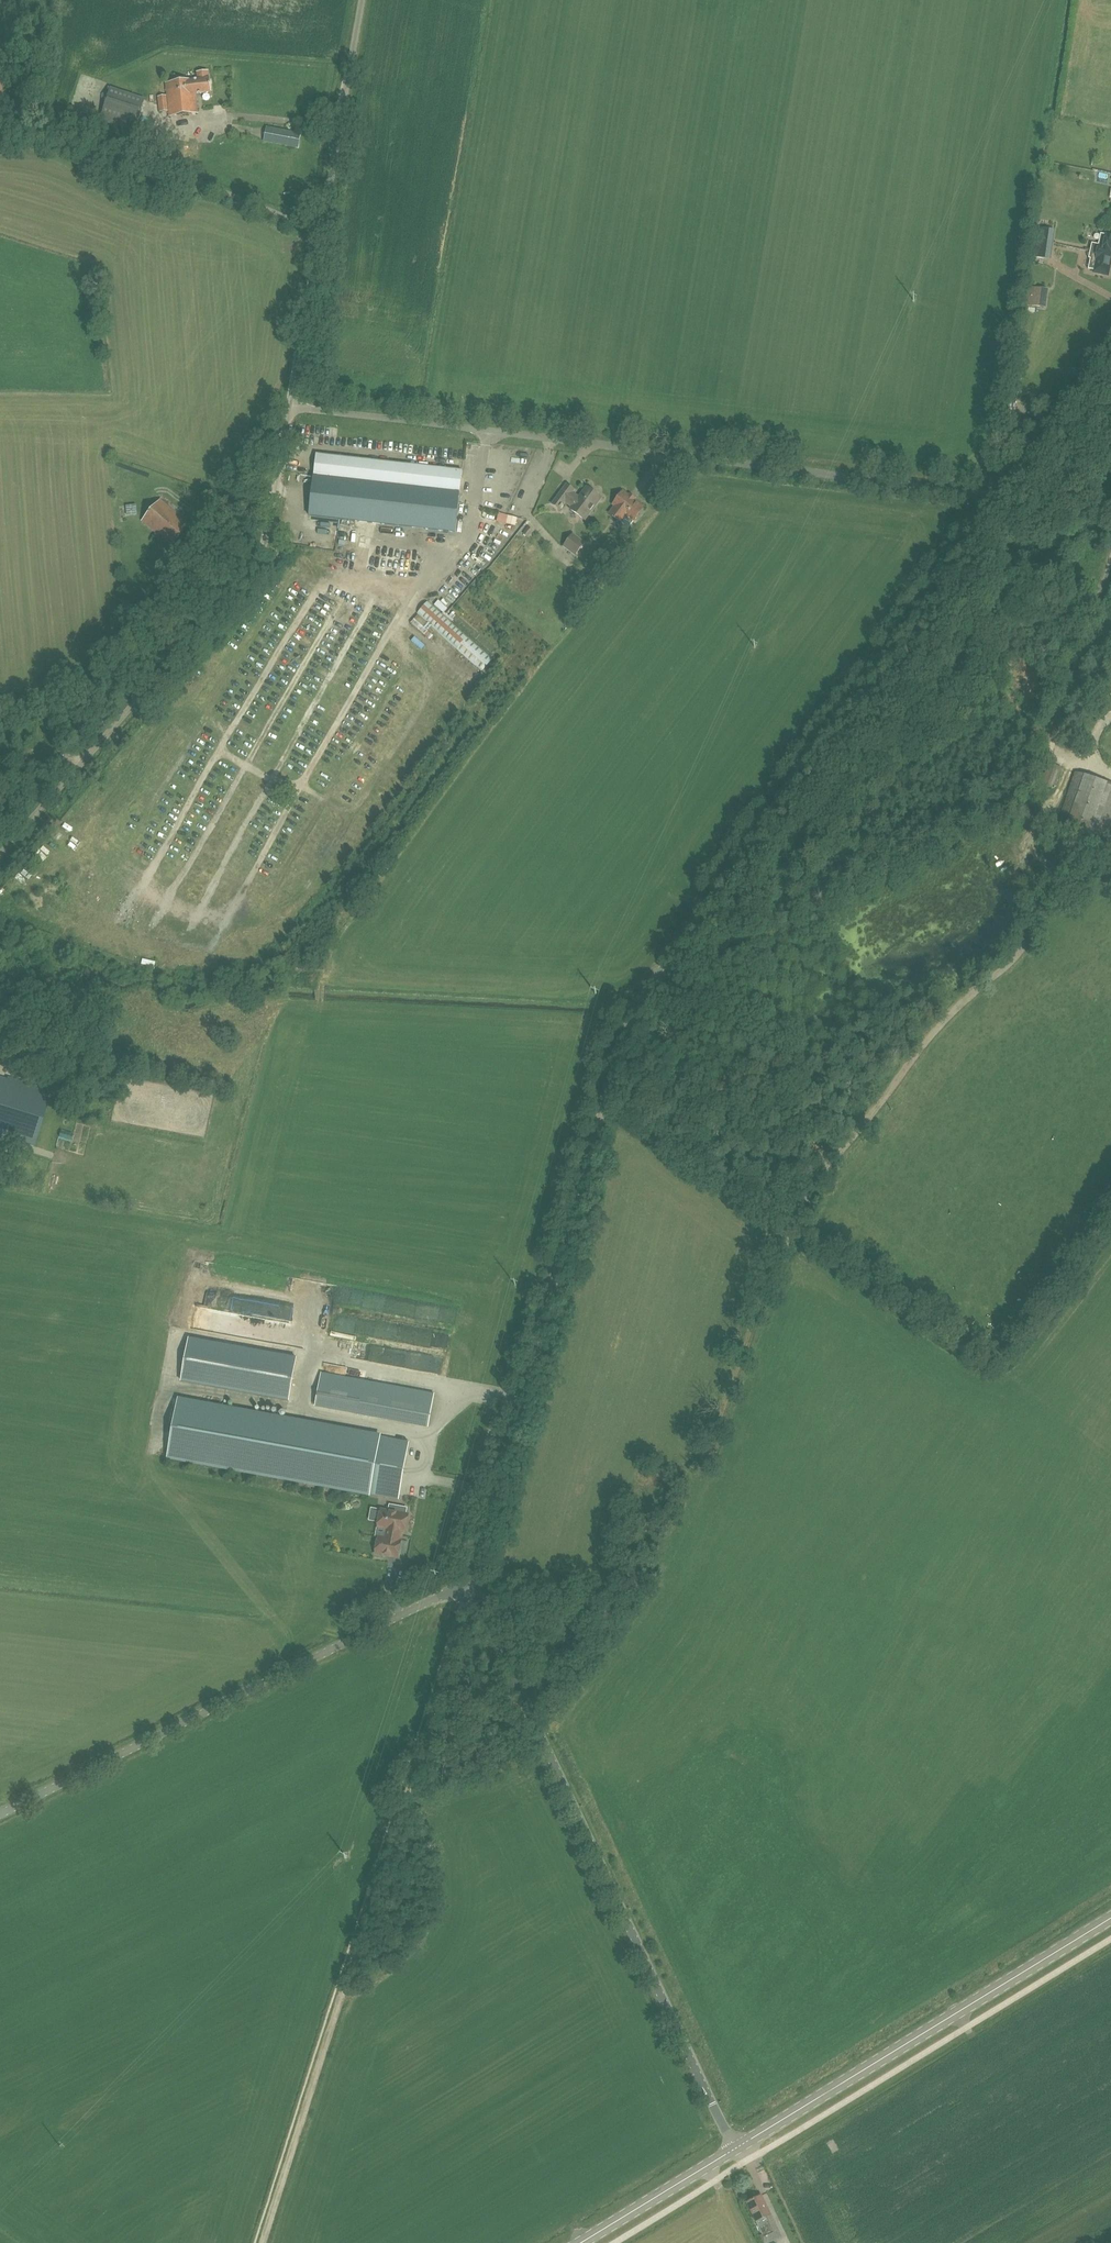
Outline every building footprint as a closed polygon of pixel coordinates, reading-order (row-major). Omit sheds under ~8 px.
[(195,81),(195,80),(166,83),(168,96),(158,97),(160,112),(169,111),(170,116),(198,113),(196,94),(211,93),(210,79),(208,80),(207,70),(198,71),(199,80),(195,81)] [(145,100),(111,88),(101,118),(134,130),(145,100)] [(266,127),(264,141),(299,148),(301,134),(266,127)] [(1035,226),(1032,249),(1046,251),(1049,228),(1038,226),(1035,226)] [(1101,234),(1098,244),(1092,243),(1088,258),(1090,259),(1088,269),(1094,270),(1093,270),(1097,271),(1099,273),(1103,274),(1105,273),(1108,274),(1110,262),(1110,236),(1101,234)] [(1026,305),(1040,306),(1042,287),(1028,286),(1026,305)] [(359,543),(360,536),(371,538),(376,509),(454,522),(460,493),(462,471),(316,454),(313,480),(305,526),(338,532),(337,540),(359,543)] [(601,498),(586,487),(579,497),(572,492),(574,490),(567,484),(552,504),(560,509),(565,502),(571,507),(570,509),(585,520),(601,498)] [(627,515),(633,520),(643,507),(622,491),(612,504),(615,506),(609,513),(621,523),(627,515)] [(161,500),(142,521),(158,535),(159,534),(171,544),(187,526),(176,515),(177,514),(161,500)] [(136,505),(126,505),(127,515),(137,514),(136,505)] [(498,512),(495,521),(515,526),(517,517),(498,512)] [(523,524),(519,532),(528,536),(532,528),(523,524)] [(573,533),(563,547),(575,556),(585,542),(573,533)] [(515,550),(522,537),(515,534),(508,546),(515,550)] [(586,573),(588,583),(597,581),(594,571),(586,573)] [(444,613),(445,612),(448,608),(438,600),(434,605),(443,613),(444,613)] [(482,672),(494,658),(428,601),(417,614),(482,672)] [(1061,767),(1049,763),(1041,784),(1053,789),(1061,767)] [(1056,823),(1108,839),(1110,830),(1110,784),(1075,771),(1056,823)] [(33,1146),(50,1093),(0,1078),(0,1135),(33,1146)] [(182,1381),(288,1400),(296,1357),(190,1338),(182,1381)] [(435,1394),(322,1373),(316,1405),(428,1426),(435,1394)] [(178,1400),(168,1454),(398,1497),(408,1442),(312,1424),(178,1400)] [(408,1514),(381,1509),(381,1510),(379,1512),(378,1517),(379,1519),(377,1526),(386,1528),(385,1537),(378,1535),(375,1553),(398,1557),(401,1540),(399,1539),(401,1531),(405,1532),(408,1514)] [(762,2235),(761,2236),(764,2242),(767,2242),(781,2236),(770,2214),(761,2195),(747,2202),(756,2220),(755,2221),(762,2235)]
